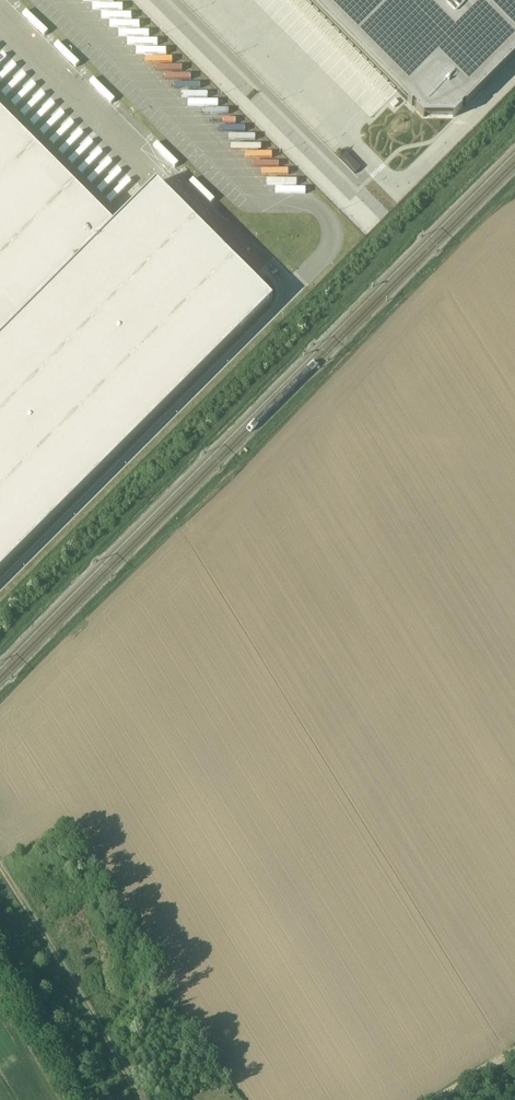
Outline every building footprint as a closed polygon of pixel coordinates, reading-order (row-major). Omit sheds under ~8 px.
[(412,106),(413,105),(417,109),(416,109),(423,117),(425,117),(425,114),(453,114),(453,117),(455,117),(462,110),(461,109),(465,105),(466,106),(514,57),(514,0),(307,0),(412,106)] [(0,47),(0,93),(101,195),(124,172),(0,47)] [(114,226),(0,112),(0,572),(273,299),(175,202),(156,183),(114,226)] [(215,1089),(225,1084),(220,1076),(211,1081),(215,1089)]
